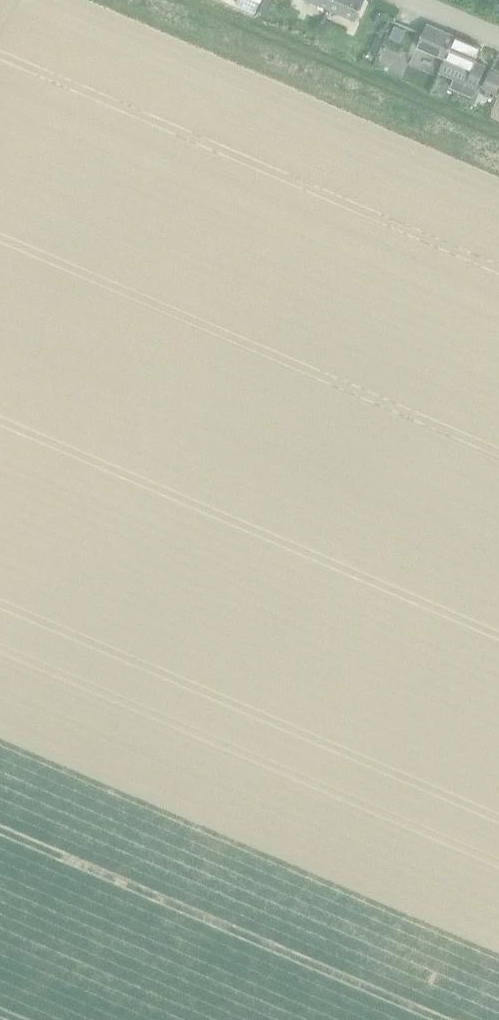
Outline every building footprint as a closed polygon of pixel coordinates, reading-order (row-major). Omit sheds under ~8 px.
[(259,9),(267,12),(272,0),(263,0),(259,9)] [(332,0),(310,0),(329,8),(332,0)] [(329,8),(356,20),(364,0),(332,0),(329,8)] [(446,58),(455,35),(426,23),(417,46),(446,58)] [(393,24),(389,33),(400,38),(404,29),(393,24)] [(463,24),(459,32),(480,41),(483,34),(463,24)] [(374,35),(370,45),(378,49),(382,39),(374,35)] [(455,35),(446,58),(440,72),(476,88),(486,66),(476,62),(482,47),(455,35)] [(495,94),(498,84),(498,75),(491,71),(483,88),(495,94)]
